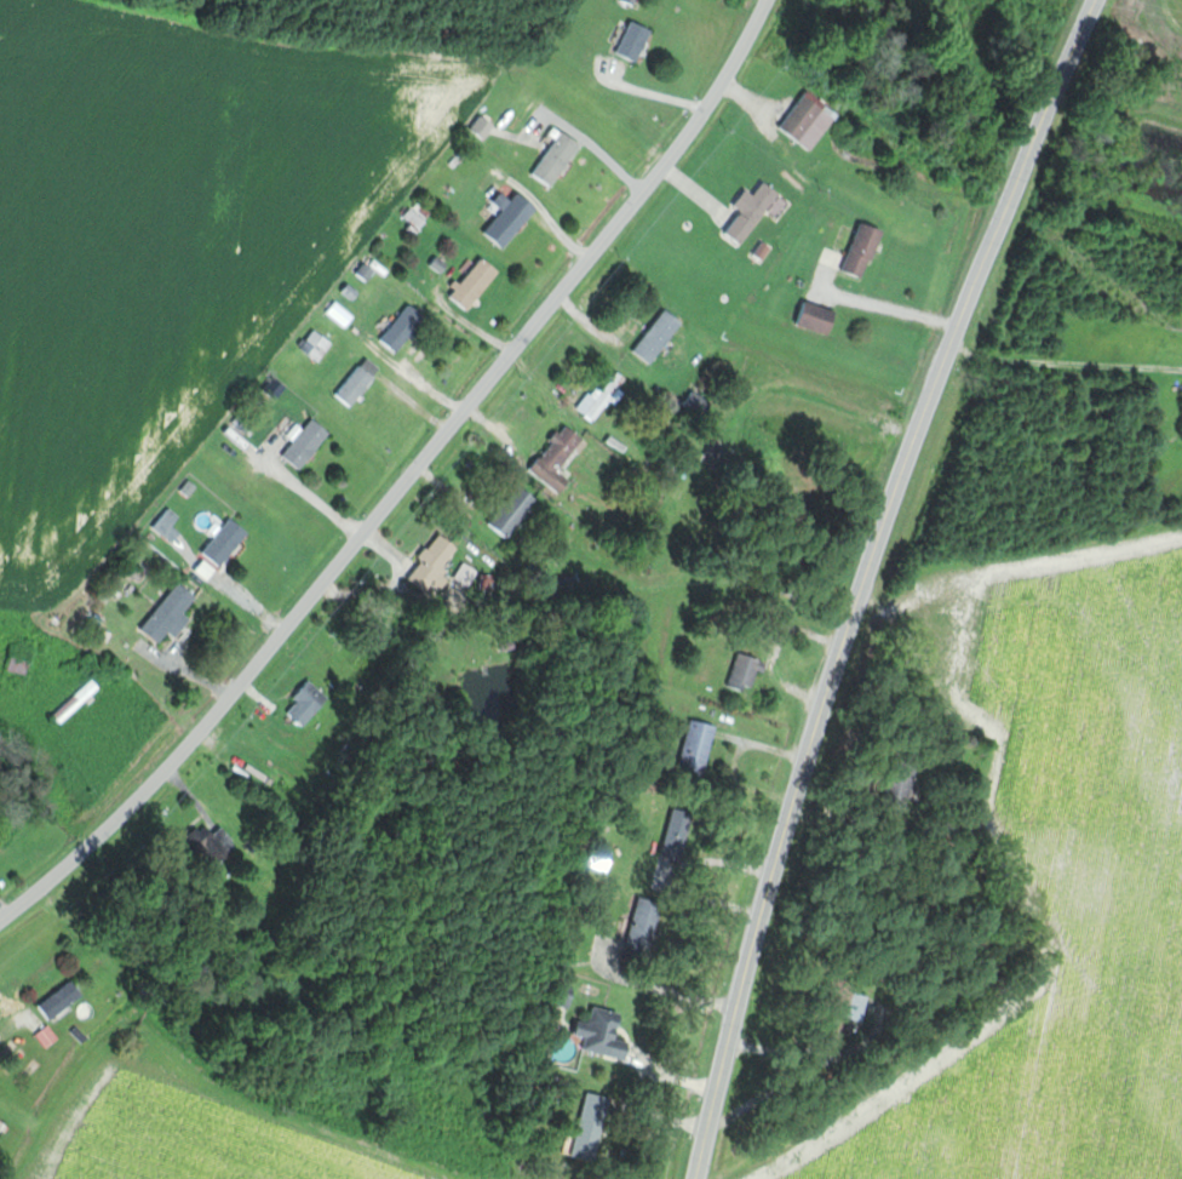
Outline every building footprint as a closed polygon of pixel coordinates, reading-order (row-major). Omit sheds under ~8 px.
[(638,62),(654,30),(633,20),(617,52),(638,62)] [(840,116),(809,90),(780,126),(810,151),(840,116)] [(583,146),(564,132),(533,174),(551,188),(583,146)] [(727,233),(745,245),(780,193),(765,182),(755,196),(746,190),(735,206),(742,211),(727,233)] [(522,198),(513,191),(482,234),(491,241),(522,198)] [(844,271),(867,279),(884,230),(861,222),(844,271)] [(471,311),(502,272),(484,257),(453,296),(471,311)] [(839,312),(807,302),(800,324),(832,334),(839,312)] [(400,354),(428,317),(411,303),(382,341),(400,354)] [(685,323),(666,309),(636,351),(654,365),(685,323)] [(319,362),(335,346),(318,329),(302,345),(319,362)] [(384,371),(369,357),(337,392),(351,406),(384,371)] [(628,378),(618,371),(603,391),(596,386),(579,409),(596,423),(612,401),(618,406),(628,393),(621,388),(628,378)] [(711,401),(695,391),(686,405),(703,415),(711,401)] [(304,470),(333,432),(315,419),(286,457),(304,470)] [(587,439),(567,424),(533,470),(564,494),(574,482),(562,473),(587,439)] [(507,536),(542,504),(526,486),(491,519),(507,536)] [(205,552),(222,568),(252,535),(235,519),(205,552)] [(409,573),(431,596),(449,579),(441,571),(461,551),(446,536),(409,573)] [(459,577),(471,585),(480,572),(468,564),(459,577)] [(179,638),(194,621),(186,614),(200,598),(183,584),(144,628),(162,643),(172,631),(179,638)] [(766,662),(741,653),(730,686),(755,695),(766,662)] [(57,715),(67,725),(103,689),(93,679),(57,715)] [(332,700),(313,683),(289,709),(308,727),(332,700)] [(717,726),(691,721),(682,772),(708,777),(717,726)] [(921,761),(899,755),(888,801),(910,806),(921,761)] [(694,813),(674,808),(663,859),(683,863),(694,813)] [(215,834),(207,825),(190,840),(215,870),(240,848),(223,828),(215,834)] [(626,958),(652,964),(665,903),(640,897),(626,958)] [(40,1004),(52,1021),(86,997),(74,981),(40,1004)] [(863,1023),(870,999),(856,995),(849,1018),(863,1023)] [(630,1060),(634,1043),(620,1040),(626,1014),(597,1008),(593,1023),(582,1021),(578,1036),(589,1039),(586,1050),(630,1060)] [(613,1098),(590,1093),(576,1157),(599,1162),(613,1098)]
